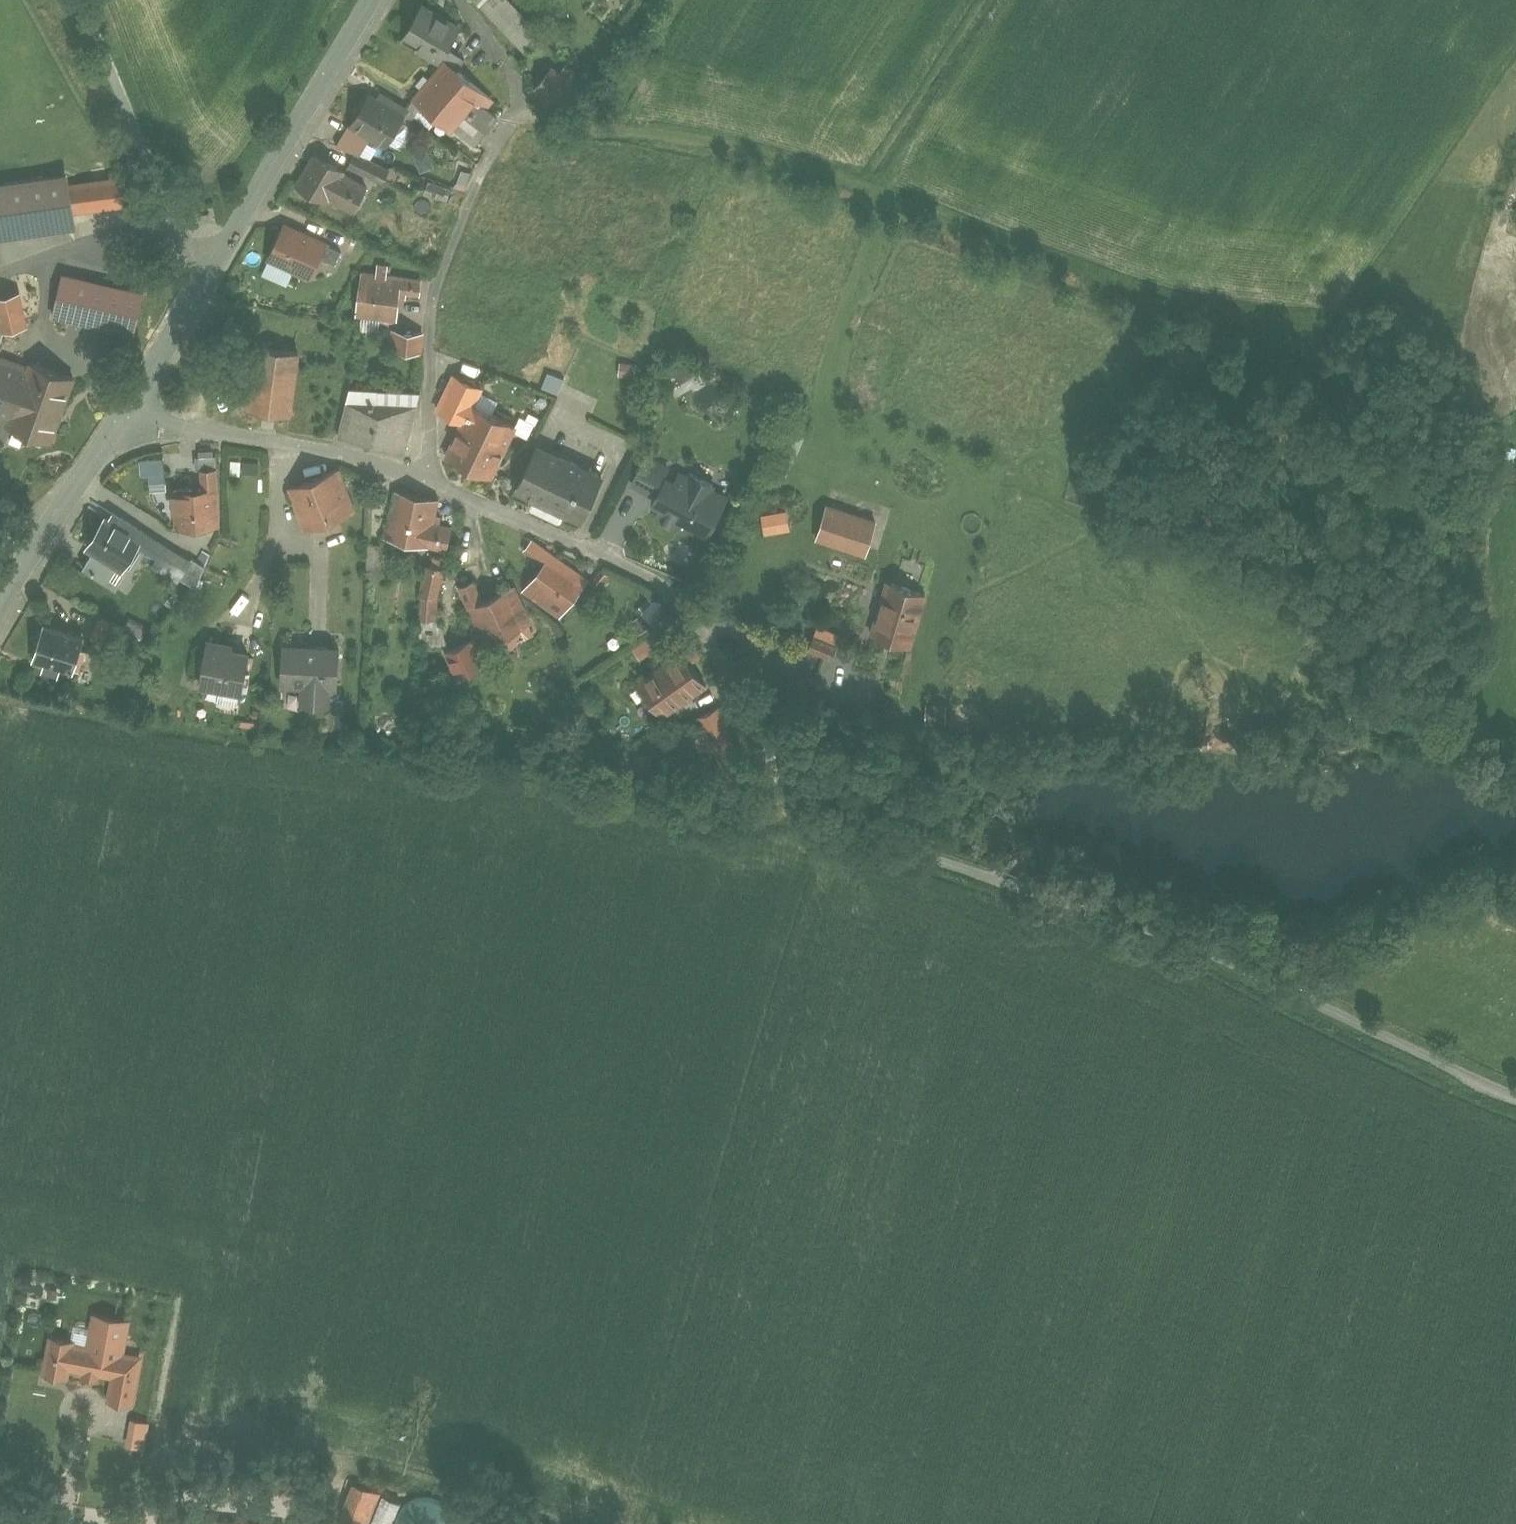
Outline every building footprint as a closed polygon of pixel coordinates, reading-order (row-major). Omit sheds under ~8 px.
[(464,26),(424,0),(401,36),(441,62),(464,26)] [(530,58),(550,37),(513,0),(472,0),(530,58)] [(447,57),(415,95),(455,128),(479,100),(486,90),(447,57)] [(405,119),(388,109),(392,101),(369,88),(336,144),(359,157),(372,135),(390,145),(405,119)] [(499,117),(479,100),(455,128),(475,145),(499,117)] [(429,149),(416,156),(425,173),(437,167),(429,149)] [(343,168),(313,152),(295,184),(325,200),(326,198),(338,178),(343,168)] [(392,171),(371,159),(362,173),(384,185),(392,171)] [(1,228),(87,216),(85,200),(81,169),(80,160),(0,171),(0,222),(1,228)] [(139,161),(81,169),(85,200),(143,192),(139,161)] [(338,178),(326,198),(354,214),(366,193),(338,178)] [(450,190),(428,182),(424,192),(446,201),(450,190)] [(328,242),(284,223),(268,262),(284,269),(312,280),(328,242)] [(373,272),(361,271),(355,318),(396,324),(400,295),(418,298),(421,279),(385,274),(387,263),(375,261),(373,272)] [(153,281),(69,262),(59,307),(111,318),(142,326),(153,281)] [(286,270),(284,269),(268,262),(269,263),(286,270)] [(27,284),(4,289),(11,318),(33,313),(27,284)] [(2,351),(12,319),(0,315),(0,350),(2,351)] [(427,323),(399,321),(397,341),(425,343),(427,323)] [(35,349),(31,361),(15,410),(13,416),(58,431),(80,364),(35,349)] [(15,410),(31,361),(2,351),(0,350),(0,405),(15,410)] [(248,411),(289,418),(299,360),(258,354),(248,411)] [(434,412),(460,424),(470,404),(479,385),(453,373),(434,412)] [(347,390),(336,435),(408,452),(422,392),(347,390)] [(492,482),(518,426),(470,404),(460,424),(444,459),(492,482)] [(605,480),(537,448),(517,491),(534,499),(531,506),(565,521),(570,510),(587,518),(605,480)] [(164,483),(161,454),(145,455),(148,485),(164,483)] [(658,504),(673,480),(645,463),(630,487),(658,504)] [(238,473),(261,474),(262,465),(238,465),(238,473)] [(341,467),(286,489),(304,533),(359,510),(341,467)] [(199,492),(170,495),(174,535),(220,530),(214,474),(198,476),(199,492)] [(658,504),(656,508),(709,541),(728,510),(710,499),(716,490),(690,474),(685,483),(675,477),(673,480),(658,504)] [(434,501),(390,490),(379,537),(446,552),(452,527),(430,522),(434,501)] [(820,526),(814,545),(864,561),(877,521),(827,505),(820,526)] [(767,535),(794,532),(792,511),(765,514),(767,535)] [(146,542),(106,518),(88,549),(128,572),(146,542)] [(541,569),(522,594),(557,621),(587,582),(532,541),(522,554),(541,569)] [(204,553),(194,546),(184,562),(194,568),(204,553)] [(434,621),(436,603),(442,575),(425,570),(416,601),(421,602),(418,621),(434,621)] [(928,594),(887,580),(869,634),(910,648),(928,594)] [(473,582),(456,590),(484,649),(528,628),(510,590),(483,603),(473,582)] [(670,619),(654,603),(638,617),(653,630),(670,619)] [(46,614),(38,657),(82,664),(89,622),(46,614)] [(841,635),(818,626),(809,649),(823,654),(832,658),(841,635)] [(648,637),(631,649),(639,661),(656,650),(648,637)] [(676,652),(686,664),(699,653),(689,641),(676,652)] [(488,672),(478,644),(449,654),(459,682),(488,672)] [(231,649),(207,645),(197,695),(240,703),(248,657),(230,654),(231,649)] [(815,675),(823,654),(809,649),(802,646),(794,667),(815,675)] [(336,652),(277,653),(278,694),(298,694),(298,713),(331,713),(331,693),(337,693),(336,652)] [(676,652),(634,685),(662,721),(705,688),(686,664),(676,652)] [(717,708),(694,720),(714,763),(712,788),(735,789),(738,751),(717,708)] [(49,1332),(42,1372),(67,1377),(69,1364),(85,1367),(83,1374),(99,1377),(100,1373),(112,1375),(108,1399),(133,1403),(142,1351),(129,1348),(135,1316),(94,1309),(88,1339),(49,1332)] [(147,1445),(150,1421),(131,1418),(127,1441),(147,1445)] [(337,1523),(367,1523),(380,1494),(353,1483),(337,1523)] [(441,1499),(432,1496),(422,1495),(412,1498),(404,1504),(399,1512),(396,1521),(396,1523),(455,1523),(453,1514),(448,1506),(441,1499)]
